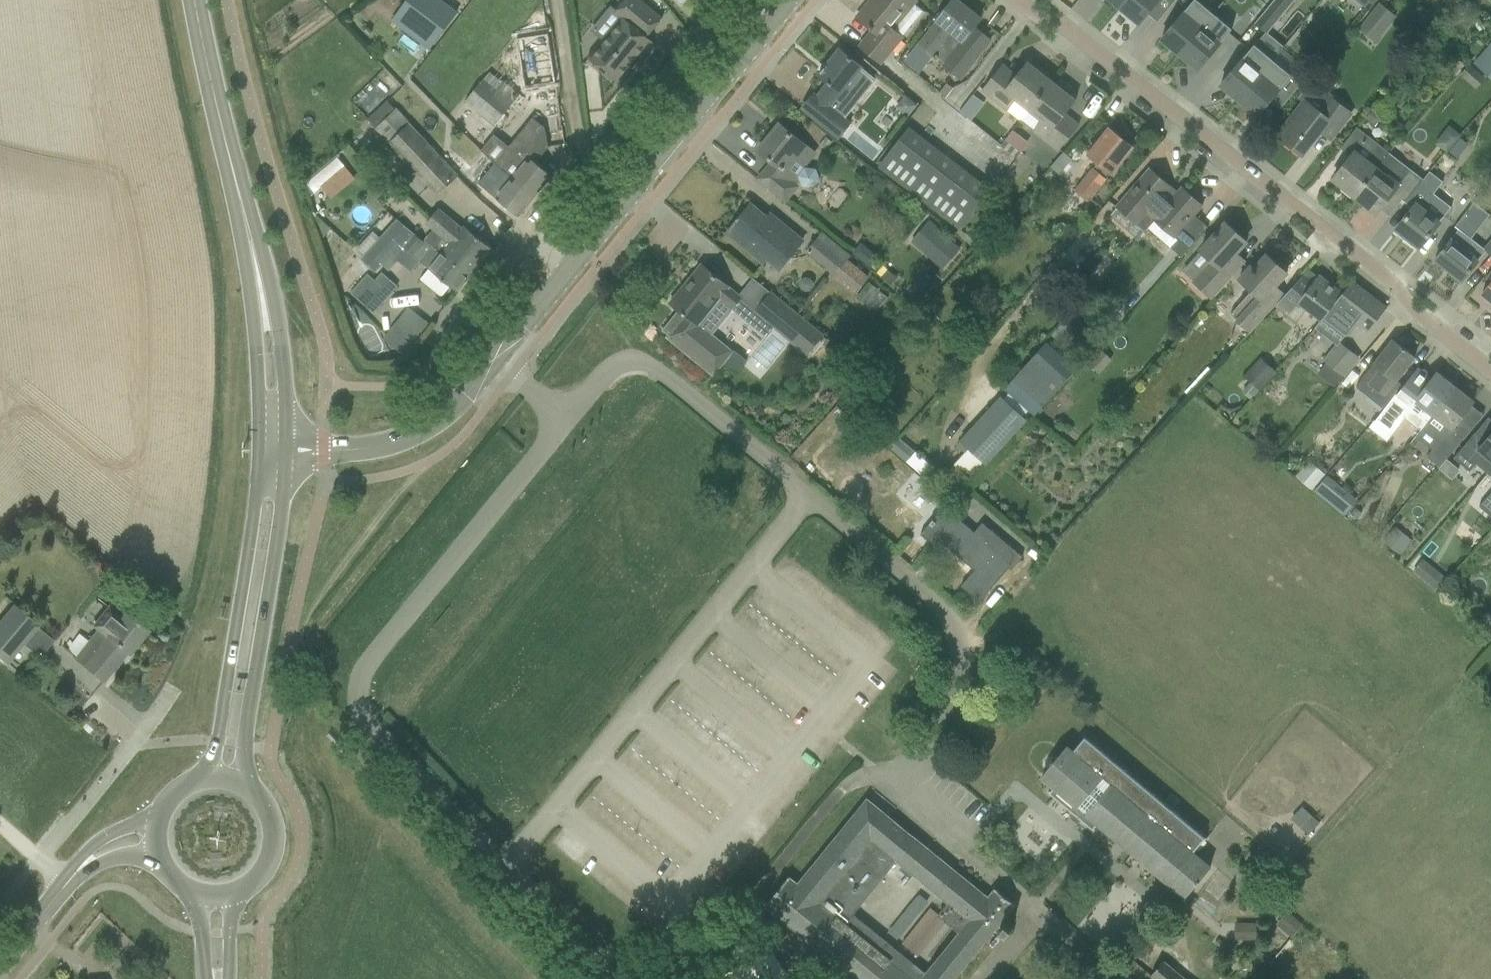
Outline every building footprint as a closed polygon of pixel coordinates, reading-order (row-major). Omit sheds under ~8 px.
[(392,20),(431,49),(458,12),(443,0),(407,0),(392,20)] [(641,0),(624,0),(614,12),(620,17),(588,56),(620,83),(653,42),(647,37),(663,18),(641,0)] [(858,17),(874,30),(861,46),(880,62),(902,35),(895,29),(916,4),(914,3),(916,1),(915,0),(872,0),(858,17)] [(961,79),(992,40),(974,26),(981,18),(958,0),(953,0),(920,42),(934,53),(944,60),(942,64),(961,79)] [(1128,0),(1111,0),(1121,8),(1128,0)] [(1121,8),(1140,24),(1159,0),(1128,0),(1121,8)] [(1214,14),(1198,0),(1194,0),(1162,39),(1180,54),(1214,14)] [(1267,33),(1295,0),(1274,0),(1255,23),(1267,33)] [(1379,7),(1359,26),(1374,42),(1394,23),(1379,7)] [(1199,69),(1232,29),(1214,14),(1180,54),(1199,69)] [(1473,63),(1490,78),(1490,43),(1473,63)] [(547,45),(516,48),(522,98),(553,94),(547,45)] [(1273,60),(1255,45),(1221,85),(1239,100),(1273,60)] [(862,66),(841,48),(819,75),(828,83),(817,96),(814,94),(802,108),(840,138),(853,122),(846,116),(855,104),(841,92),(862,66)] [(1239,100),(1258,116),(1292,75),(1273,60),(1239,100)] [(1009,109),(1022,119),(1051,81),(1027,62),(1018,74),(1004,63),(983,89),(1009,109)] [(1469,64),(1460,75),(1468,83),(1478,72),(1469,64)] [(466,102),(496,126),(521,95),(505,81),(504,82),(491,72),(466,102)] [(894,79),(904,87),(909,80),(900,73),(894,79)] [(1279,136),(1302,154),(1324,126),(1335,134),(1331,139),(1332,139),(1344,124),(1353,113),(1334,96),(1315,80),(1301,98),(1305,102),(1279,136)] [(1034,129),(1060,149),(1075,131),(1061,120),(1076,101),(1051,81),(1022,119),(1035,129),(1034,129)] [(947,82),(939,92),(946,97),(953,88),(947,82)] [(905,95),(895,107),(908,117),(918,105),(905,95)] [(432,189),(437,194),(457,175),(410,123),(398,108),(397,109),(389,100),(369,119),(389,142),(432,189)] [(1374,107),(1366,118),(1375,126),(1384,115),(1374,107)] [(496,162),(495,163),(535,196),(552,175),(536,162),(549,146),(545,128),(533,117),(512,143),(505,152),(496,162)] [(774,191),(784,200),(796,186),(791,182),(798,175),(802,185),(813,187),(820,179),(816,168),(806,166),(816,154),(780,124),(759,150),(773,161),(758,179),(774,191)] [(1333,179),(1355,196),(1385,157),(1390,152),(1358,127),(1341,148),(1342,149),(1345,145),(1354,152),(1333,179)] [(1089,156),(1097,163),(1075,191),(1088,201),(1133,145),(1111,128),(1089,156)] [(908,130),(879,166),(911,191),(941,154),(925,141),(924,142),(908,130)] [(1063,151),(1051,166),(1060,174),(1072,159),(1063,151)] [(1355,196),(1377,213),(1398,186),(1409,195),(1423,179),(1410,169),(1411,168),(1399,158),(1398,158),(1390,152),(1385,157),(1355,196)] [(342,154),(308,179),(317,192),(324,187),(332,197),(359,177),(342,154)] [(497,198),(519,216),(535,196),(495,163),(479,183),(497,198)] [(1119,207),(1112,215),(1139,239),(1145,231),(1146,231),(1149,228),(1155,220),(1154,220),(1178,193),(1150,168),(1117,205),(1119,207)] [(1413,208),(1397,228),(1407,236),(1404,239),(1415,248),(1418,245),(1420,247),(1451,207),(1434,193),(1443,182),(1430,170),(1423,179),(1409,195),(1410,196),(1405,202),(1413,208)] [(1182,188),(1178,193),(1154,220),(1155,220),(1178,241),(1172,248),(1181,257),(1208,227),(1195,215),(1203,206),(1182,188)] [(751,204),(731,229),(780,269),(803,240),(790,229),(775,216),(771,221),(751,204)] [(442,254),(470,276),(492,248),(465,226),(463,229),(439,209),(427,223),(434,229),(426,240),(442,254)] [(373,231),(356,250),(364,257),(363,259),(364,260),(364,264),(371,269),(374,269),(378,272),(384,265),(387,262),(390,257),(396,262),(402,254),(406,250),(429,268),(420,280),(442,297),(451,286),(457,291),(470,276),(442,254),(426,240),(425,241),(424,242),(414,235),(398,219),(381,239),(376,234),(373,231)] [(319,221),(318,223),(324,242),(332,231),(319,221)] [(913,241),(943,268),(959,249),(928,223),(913,241)] [(1193,281),(1213,298),(1246,262),(1236,253),(1247,241),(1226,223),(1201,250),(1212,260),(1193,281)] [(1459,230),(1436,259),(1463,280),(1486,251),(1470,239),(1459,230)] [(851,256),(822,231),(805,252),(856,294),(870,277),(848,261),(851,256)] [(1243,301),(1231,314),(1250,332),(1275,305),(1279,302),(1285,295),(1275,286),(1287,273),(1267,255),(1254,269),(1251,266),(1239,279),(1252,291),(1247,296),(1243,301)] [(679,310),(664,329),(670,334),(667,337),(714,375),(733,351),(699,324),(720,298),(733,308),(742,296),(702,264),(670,303),(679,310)] [(354,293),(374,312),(397,286),(383,273),(376,280),(370,275),(354,293)] [(923,274),(909,290),(921,300),(935,284),(923,274)] [(1285,295),(1279,302),(1284,305),(1281,309),(1297,322),(1308,308),(1322,319),(1324,316),(1343,292),(1319,275),(1313,283),(1303,275),(1298,281),(1293,287),(1285,295)] [(1324,316),(1347,335),(1357,323),(1369,332),(1387,308),(1352,281),(1343,293),(1343,292),(1324,316)] [(1482,295),(1490,302),(1490,284),(1482,295)] [(777,327),(807,354),(822,337),(792,309),(771,292),(756,310),(777,327)] [(387,336),(406,352),(419,336),(400,321),(387,336)] [(1374,365),(1356,387),(1384,409),(1402,385),(1396,381),(1416,357),(1393,339),(1373,364),(1374,365)] [(1336,369),(1350,350),(1338,341),(1324,360),(1336,369)] [(1034,416),(1077,369),(1047,342),(1005,389),(1034,416)] [(1103,349),(1089,363),(1099,373),(1113,359),(1103,349)] [(1265,361),(1249,380),(1251,381),(1251,382),(1260,390),(1276,371),(1265,361)] [(1433,378),(1419,367),(1380,415),(1397,428),(1405,418),(1420,430),(1424,426),(1434,414),(1455,387),(1437,373),(1433,378)] [(1441,438),(1445,433),(1447,435),(1474,402),(1455,387),(1434,414),(1424,426),(1441,438)] [(968,449),(986,465),(1027,420),(1000,395),(959,440),(968,449)] [(1488,473),(1490,469),(1490,434),(1486,440),(1476,432),(1454,458),(1470,472),(1476,464),(1488,473)] [(1441,438),(1428,455),(1440,465),(1458,443),(1447,435),(1445,433),(1441,438)] [(968,449),(953,465),(972,483),(978,476),(977,475),(986,465),(968,449)] [(1297,476),(1312,489),(1325,473),(1310,460),(1297,476)] [(911,466),(900,480),(917,495),(929,481),(911,466)] [(1488,473),(1472,492),(1471,492),(1471,493),(1472,493),(1472,492),(1488,474),(1490,476),(1490,469),(1488,473)] [(1316,490),(1332,504),(1344,490),(1328,477),(1316,490)] [(1480,506),(1490,515),(1490,492),(1480,506)] [(934,519),(921,534),(937,547),(942,542),(976,570),(962,586),(980,602),(993,586),(1009,566),(1012,568),(1023,556),(999,537),(982,523),(974,532),(944,507),(934,519)] [(1355,507),(1350,514),(1356,519),(1362,513),(1355,507)] [(1411,540),(1396,526),(1383,541),(1399,554),(1411,540)] [(84,664),(103,681),(129,652),(130,654),(149,631),(127,612),(114,601),(92,625),(97,630),(75,657),(84,664)] [(7,663),(39,627),(14,606),(0,622),(0,657),(7,663)] [(921,665),(918,670),(930,679),(934,675),(921,665)] [(1099,823),(1186,896),(1199,881),(1210,868),(1192,853),(1206,838),(1086,737),(1075,749),(1070,744),(1045,773),(1058,784),(1052,792),(1094,828),(1099,823)] [(1015,904),(996,889),(988,899),(868,800),(798,885),(789,877),(766,905),(856,978),(954,978),(1015,904)] [(1307,834),(1317,822),(1298,806),(1288,817),(1307,834)] [(1288,911),(1276,924),(1291,937),(1303,924),(1288,911)] [(1256,940),(1257,923),(1235,923),(1235,940),(1256,940)] [(1163,959),(1153,977),(1155,978),(1188,978),(1163,959)]
